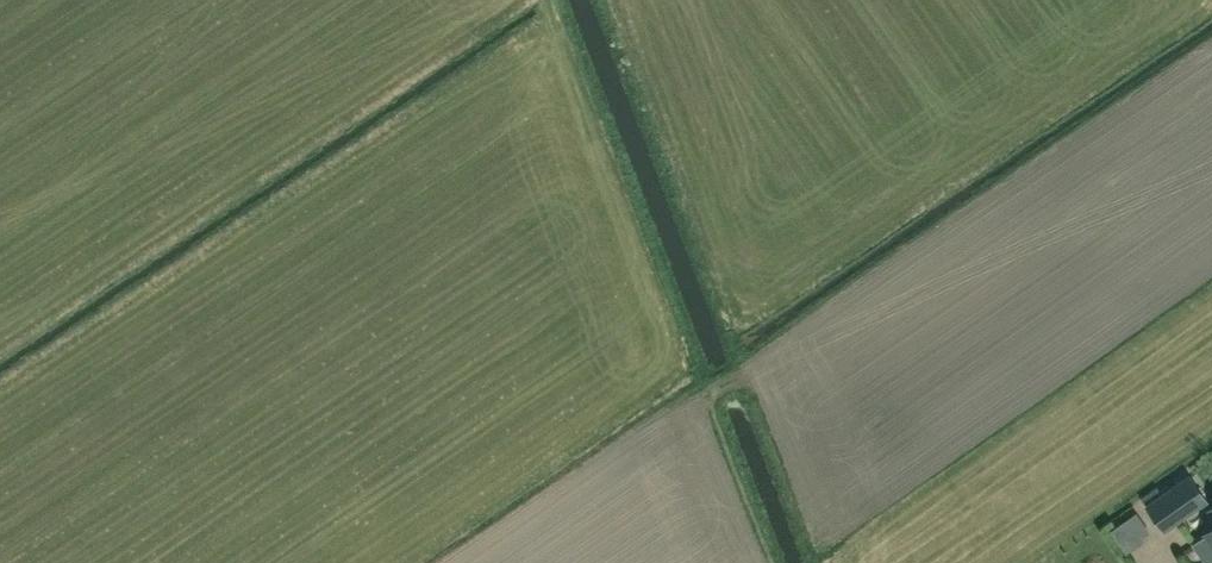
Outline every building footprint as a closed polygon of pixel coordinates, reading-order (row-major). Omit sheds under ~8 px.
[(1162,530),(1205,500),(1189,477),(1146,507),(1162,530)] [(1203,534),(1211,548),(1211,528),(1203,534)]
